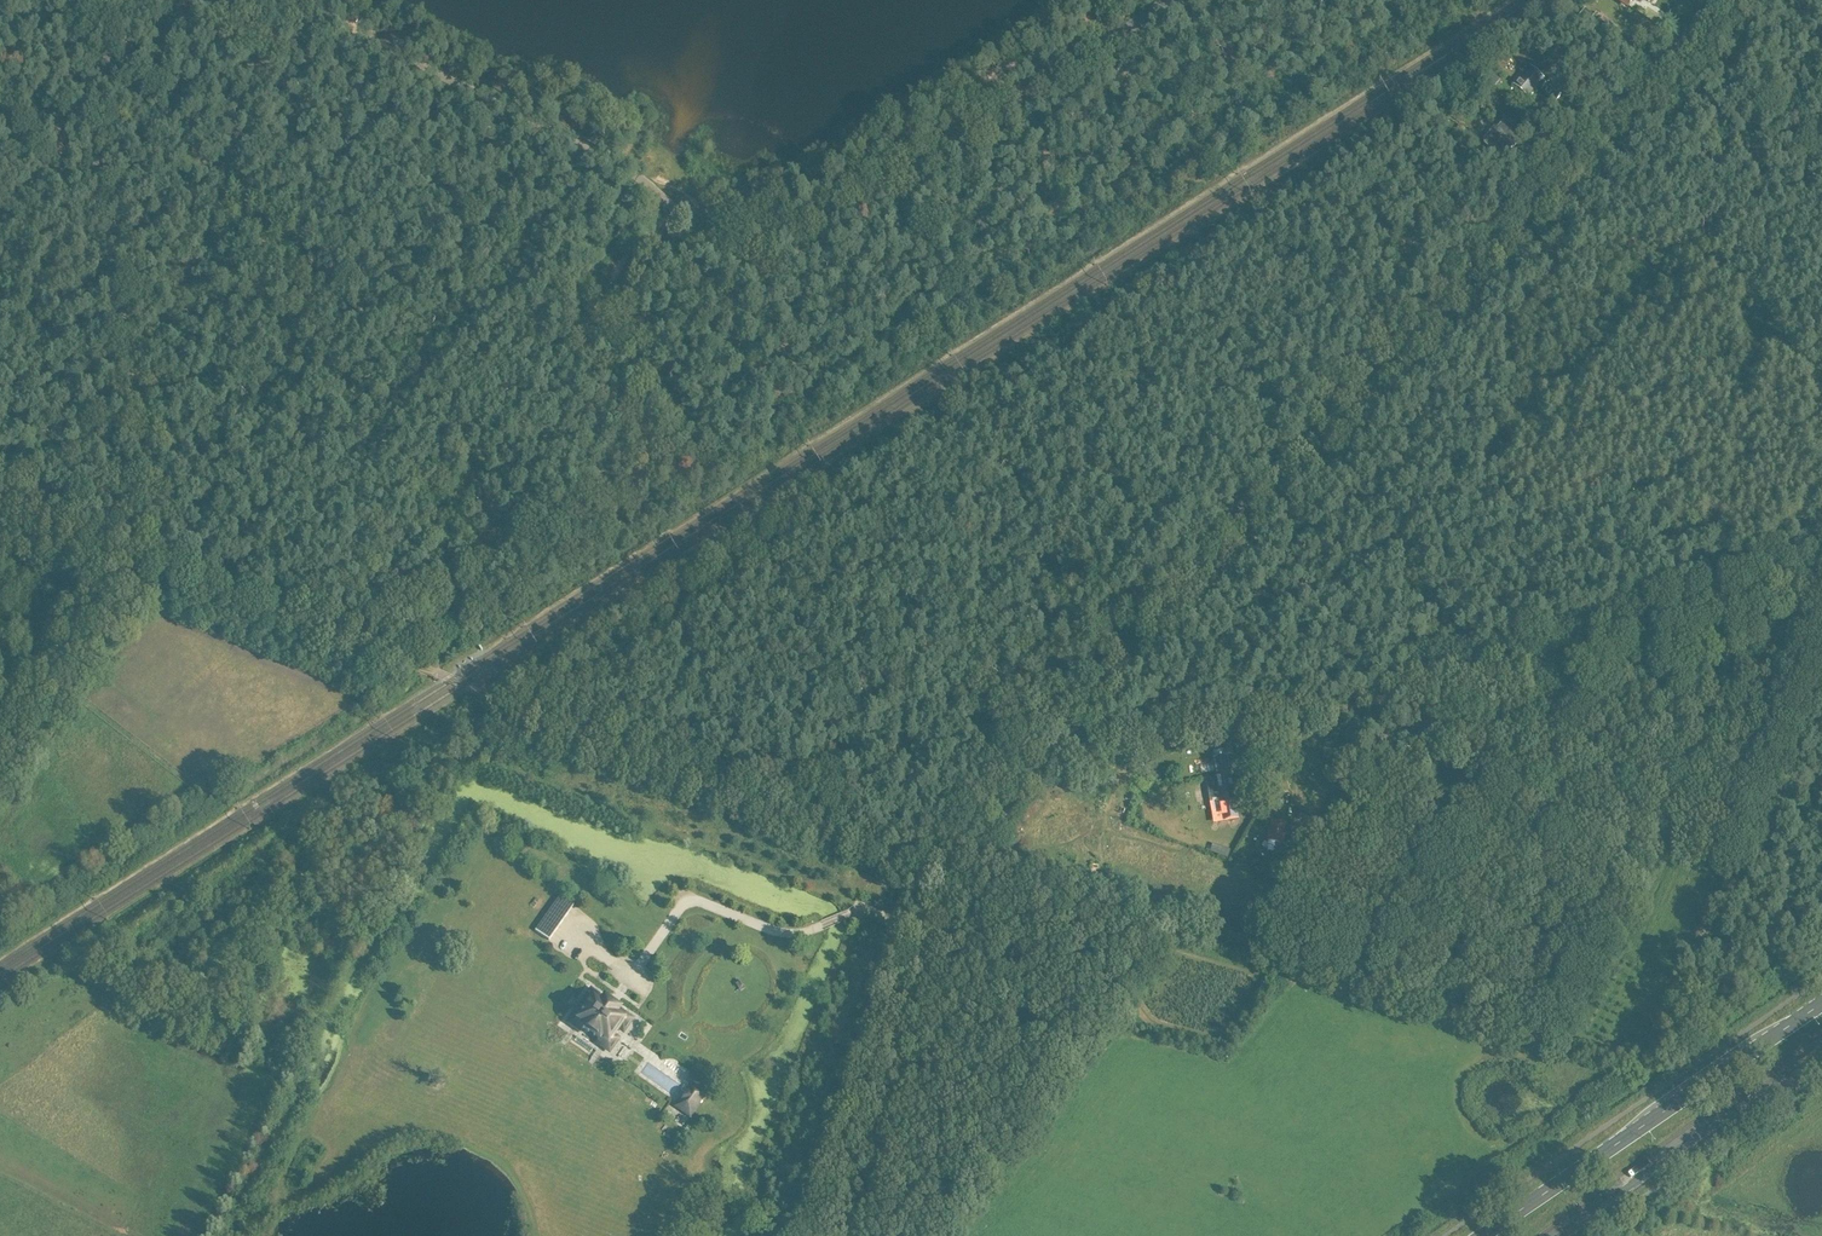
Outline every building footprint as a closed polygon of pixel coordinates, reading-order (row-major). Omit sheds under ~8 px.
[(1585,8),(1577,17),(1586,25),(1590,20),(1592,21),(1599,14),(1597,12),(1594,16),(1585,8)] [(1592,21),(1600,28),(1600,29),(1612,39),(1619,31),(1599,14),(1592,21)] [(1482,65),(1473,76),(1491,92),(1500,81),(1482,65)] [(1530,66),(1514,86),(1527,96),(1538,84),(1543,89),(1548,84),(1542,79),(1543,77),(1530,66)] [(1552,80),(1549,82),(1548,84),(1543,89),(1543,90),(1555,101),(1562,94),(1559,91),(1561,88),(1552,80)] [(1488,105),(1495,112),(1498,109),(1503,103),(1495,97),(1488,105)] [(1498,109),(1496,110),(1508,121),(1515,114),(1512,111),(1503,103),(1498,109)] [(1498,126),(1494,127),(1484,138),(1485,143),(1499,156),(1504,155),(1507,152),(1509,153),(1517,143),(1505,132),(1498,126)] [(1217,776),(1223,775),(1224,782),(1233,781),(1229,756),(1214,759),(1217,776)] [(1198,766),(1188,767),(1189,774),(1199,772),(1198,766)] [(1237,803),(1233,781),(1224,782),(1223,775),(1217,776),(1221,799),(1214,800),(1216,813),(1236,809),(1235,803),(1237,803)] [(1285,834),(1300,838),(1302,829),(1273,821),(1268,840),(1282,844),(1285,834)] [(1228,857),(1231,849),(1213,842),(1210,850),(1228,857)] [(559,893),(533,929),(549,940),(575,904),(559,893)] [(492,949),(479,942),(469,959),(482,967),(492,949)] [(621,1038),(616,1034),(618,1030),(624,1034),(635,1018),(590,986),(565,1023),(579,1033),(581,1030),(597,1041),(595,1044),(610,1054),(621,1038)] [(689,1117),(705,1095),(691,1085),(687,1091),(687,1092),(680,1102),(680,1101),(675,1107),(689,1117)]
